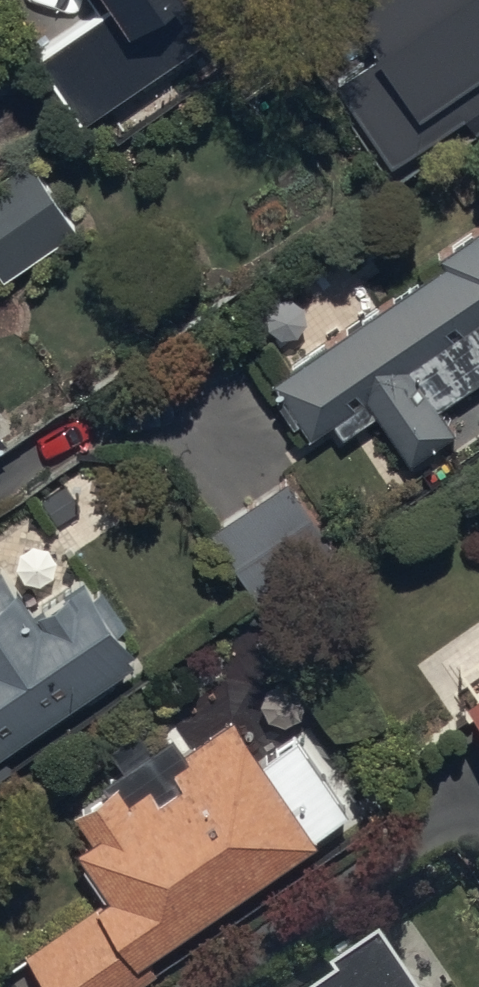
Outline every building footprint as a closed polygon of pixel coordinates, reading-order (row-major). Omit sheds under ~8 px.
[(85,141),(238,41),(211,0),(103,0),(113,15),(35,66),(85,141)] [(342,21),(381,79),(345,102),(399,183),(478,130),(478,0),(374,0),(342,21)] [(12,288),(81,243),(35,174),(0,197),(0,269),(12,288)] [(266,387),(309,451),(373,409),(398,447),(419,479),(467,448),(446,416),(478,394),(478,247),(266,387)] [(13,458),(0,438),(0,467),(13,458)] [(202,526),(256,607),(334,556),(280,475),(202,526)] [(158,685),(94,589),(46,621),(13,571),(0,580),(0,789),(158,685)] [(469,709),(478,724),(478,703),(469,709)] [(320,852),(360,825),(298,732),(257,759),(240,732),(71,843),(112,904),(18,966),(32,986),(162,986),(184,972),(175,958),(324,860),(320,852)] [(401,962),(362,986),(418,986),(401,962)]
